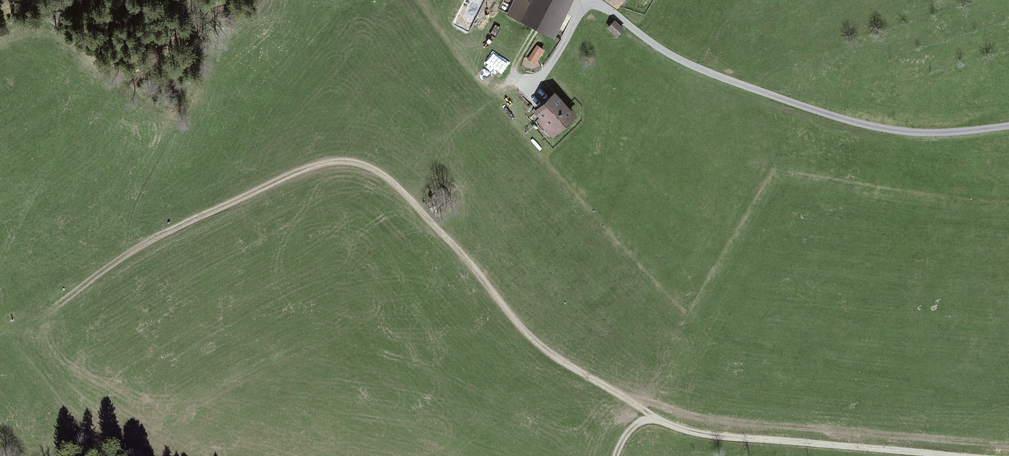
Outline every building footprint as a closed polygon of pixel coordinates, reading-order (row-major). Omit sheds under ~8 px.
[(509,7),(552,31),(570,0),(513,0),(509,7)] [(615,23),(608,31),(618,40),(625,32),(615,23)] [(537,49),(530,65),(537,68),(544,52),(537,49)] [(559,87),(532,108),(548,129),(575,107),(559,87)]
